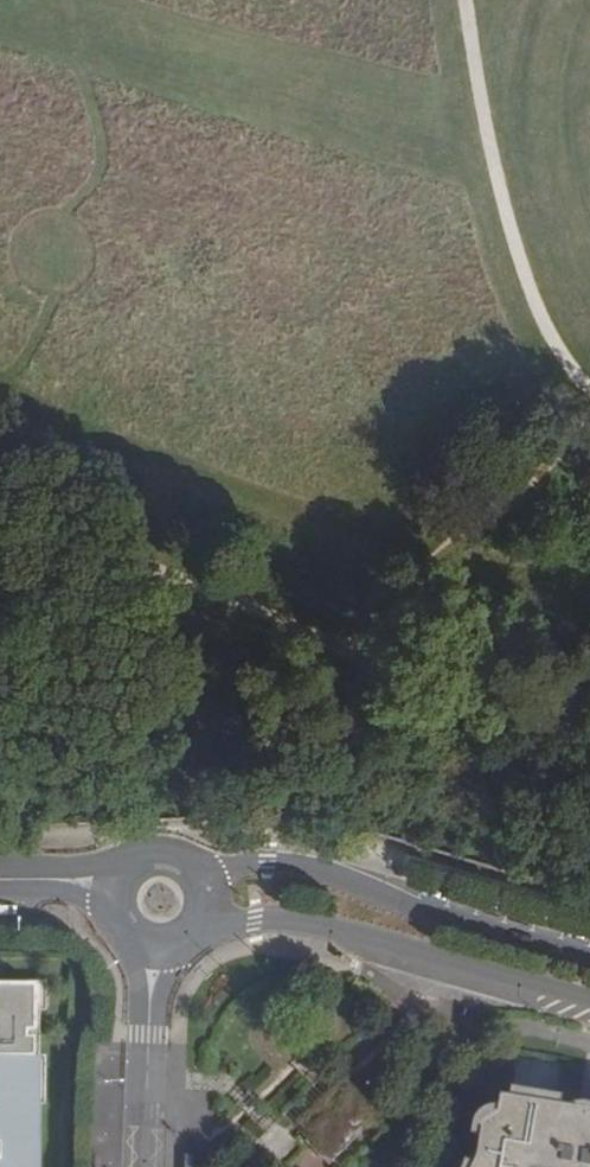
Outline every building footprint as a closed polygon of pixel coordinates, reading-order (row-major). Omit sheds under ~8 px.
[(4,1157),(3,1166),(42,1166),(44,1074),(39,1074),(40,1054),(44,1054),(45,1004),(41,1004),(41,993),(0,993),(0,1157),(4,1157)] [(509,1087),(507,1096),(534,1101),(557,1104),(559,1095),(509,1087)] [(589,1109),(557,1104),(534,1101),(507,1096),(498,1095),(496,1104),(494,1114),(487,1113),(479,1119),(477,1134),(471,1163),(471,1164),(470,1166),(589,1166),(589,1109)] [(468,1132),(477,1134),(479,1119),(487,1113),(494,1114),(496,1104),(486,1104),(483,1105),(479,1107),(477,1108),(473,1112),(470,1119),(468,1132)]
